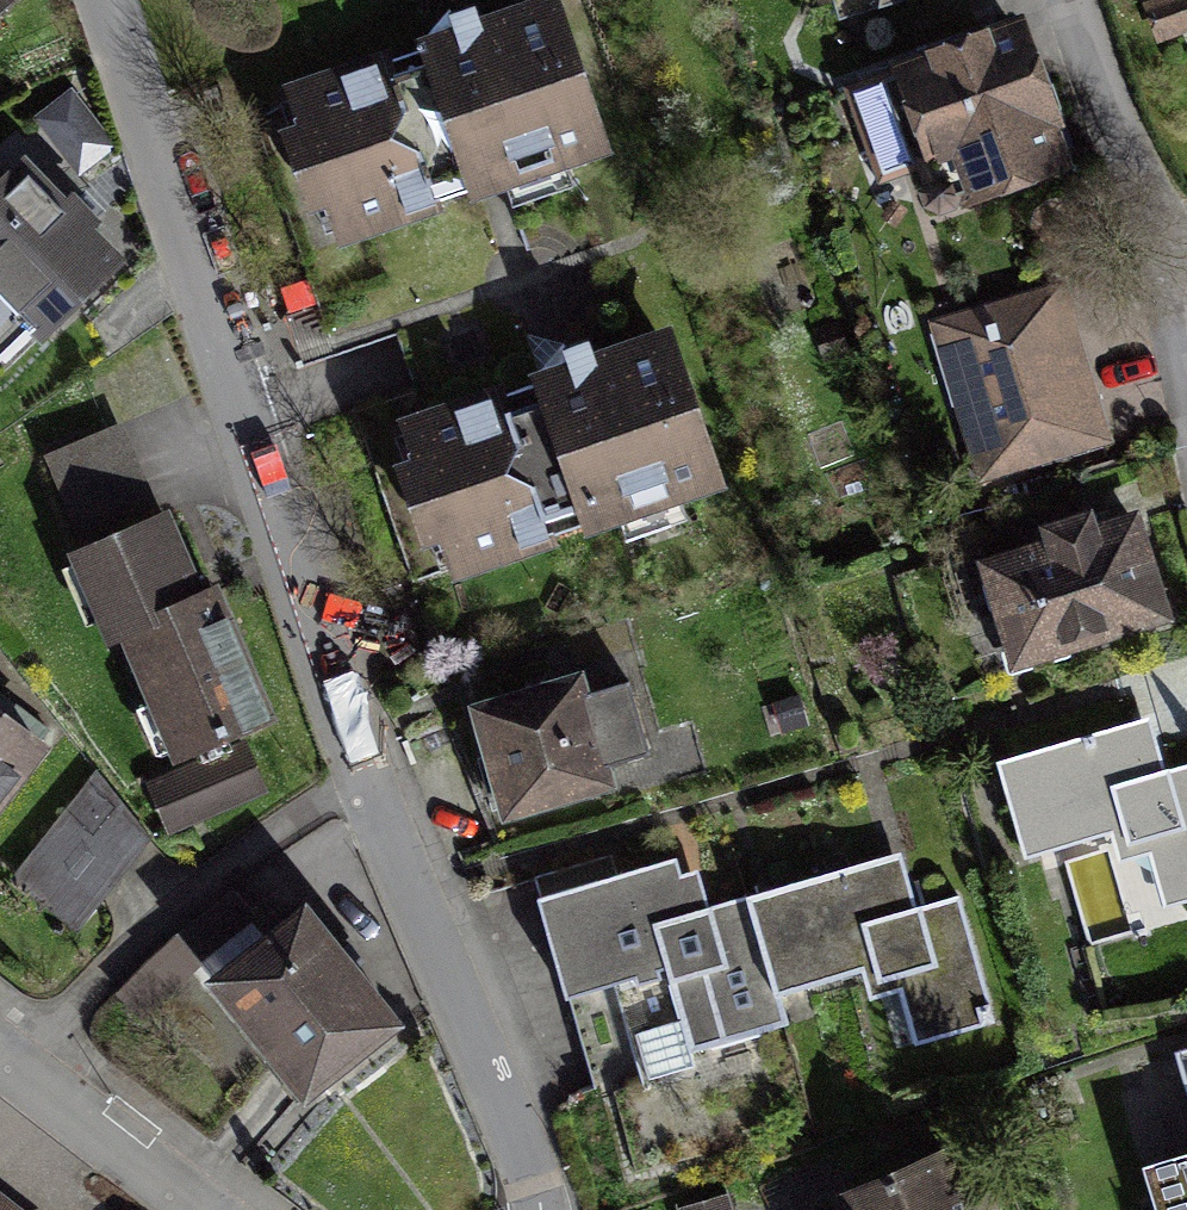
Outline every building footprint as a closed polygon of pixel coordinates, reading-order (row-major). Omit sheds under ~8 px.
[(569,7),(276,104),(331,269),(624,172),(569,7)] [(1011,30),(845,93),(881,186),(931,167),(950,219),(1066,176),(1040,107),(1011,30)] [(37,173),(0,210),(0,382),(18,400),(141,278),(37,173)] [(1076,291),(936,328),(978,483),(1118,446),(1076,291)] [(674,339),(391,433),(442,585),(725,491),(674,339)] [(1151,525),(979,571),(1009,684),(1182,639),(1151,525)] [(162,791),(278,740),(189,537),(73,587),(162,791)] [(574,684),(475,713),(508,826),(601,799),(594,777),(650,761),(627,684),(578,698),(574,684)] [(63,745),(0,698),(0,828),(63,745)] [(1000,764),(1028,866),(1117,843),(1126,875),(1160,866),(1174,920),(1186,917),(1186,772),(1168,776),(1154,723),(1000,764)] [(82,927),(155,841),(103,758),(19,873),(82,927)] [(898,854),(744,899),(773,997),(861,971),(872,1007),(894,1000),(911,1057),(996,1032),(958,904),(916,916),(898,854)] [(773,997),(744,899),(695,913),(681,866),(547,905),(600,1086),(784,1032),(773,997)] [(414,1043),(318,924),(222,1001),(318,1120),(414,1043)] [(1172,1061),(1186,1110),(1186,1056),(1172,1061)] [(956,1156),(830,1204),(832,1209),(977,1209),(956,1156)] [(1141,1171),(1153,1209),(1186,1209),(1186,1157),(1141,1171)] [(0,1193),(0,1209),(25,1209),(0,1193)]
